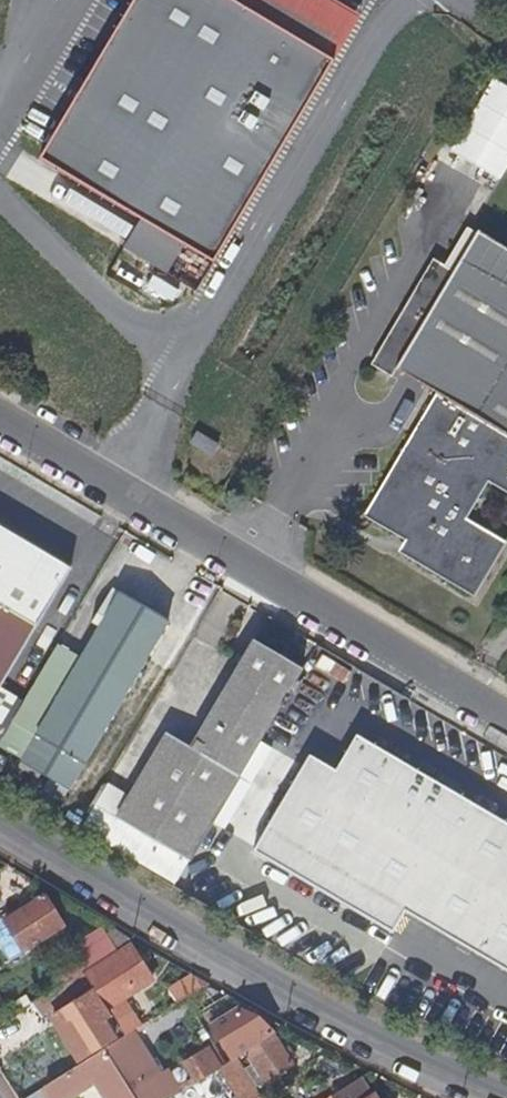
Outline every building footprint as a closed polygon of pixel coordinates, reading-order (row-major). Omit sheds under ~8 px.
[(40,159),(214,262),(360,17),(331,0),(135,0),(40,159)] [(506,168),(506,87),(493,79),(450,150),(500,180),(506,168)] [(454,274),(479,234),(466,227),(442,267),(454,274)] [(506,306),(506,252),(479,234),(454,274),(442,267),(434,262),(371,367),(391,380),(396,373),(436,397),(363,518),(374,525),(445,408),(506,306)] [(445,408),(374,525),(408,546),(400,556),(472,600),(504,547),(465,523),(488,486),(506,498),(506,306),(445,408)] [(197,432),(190,447),(212,458),(220,443),(197,432)] [(1,744),(24,704),(7,694),(76,578),(0,532),(0,743),(1,744)] [(30,763),(77,791),(173,631),(126,602),(30,763)] [(116,816),(192,861),(305,668),(253,638),(189,746),(165,733),(116,816)] [(506,969),(506,823),(357,735),(336,771),(309,755),(254,849),(392,930),(405,909),(506,969)] [(62,928),(45,900),(4,925),(21,953),(62,928)] [(86,968),(113,950),(106,937),(78,955),(86,968)] [(151,982),(131,949),(84,977),(90,986),(94,993),(122,1036),(123,1038),(131,1033),(134,1032),(105,984),(117,977),(129,996),(151,982)] [(81,971),(86,968),(78,955),(58,967),(60,969),(66,980),(81,971)] [(50,990),(66,980),(60,969),(44,979),(50,990)] [(40,1018),(90,986),(84,977),(81,971),(66,980),(50,990),(31,1002),(40,1018)] [(177,1005),(208,986),(194,978),(170,994),(177,1005)] [(122,1036),(94,993),(51,1021),(78,1064),(122,1036)] [(271,1035),(261,1017),(251,1023),(241,1009),(210,1028),(231,1060),(271,1035)] [(251,1023),(261,1017),(241,1009),(251,1023)] [(139,1050),(140,1049),(131,1033),(123,1038),(104,1050),(114,1066),(139,1050)] [(291,1064),(274,1037),(245,1055),(249,1063),(244,1066),(255,1084),(263,1079),(263,1081),(291,1064)] [(194,1083),(217,1069),(204,1049),(183,1063),(194,1083)] [(104,1050),(44,1087),(51,1097),(66,1097),(93,1082),(103,1097),(135,1097),(122,1079),(114,1066),(104,1050)] [(151,1070),(139,1050),(114,1066),(122,1079),(127,1076),(130,1080),(137,1076),(144,1084),(166,1071),(162,1064),(151,1070)] [(231,1060),(218,1068),(237,1097),(255,1097),(231,1060)] [(218,1068),(217,1069),(194,1083),(180,1092),(170,1097),(200,1097),(203,1096),(204,1097),(237,1097),(218,1068)] [(166,1071),(144,1084),(137,1076),(130,1080),(127,1076),(122,1079),(135,1097),(170,1097),(180,1092),(166,1071)] [(351,1094),(358,1090),(353,1081),(326,1097),(353,1097),(351,1094)]
